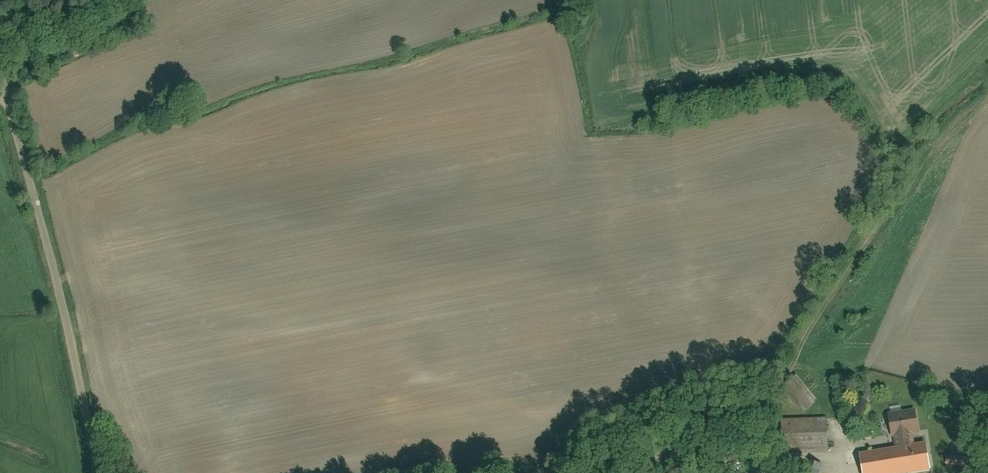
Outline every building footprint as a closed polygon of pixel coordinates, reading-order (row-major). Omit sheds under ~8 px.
[(802,372),(791,382),(810,403),(821,393),(802,372)] [(910,432),(920,431),(917,410),(888,414),(890,435),(895,434),(897,447),(859,452),(861,472),(922,472),(933,472),(929,442),(911,444),(910,432)] [(785,417),(786,445),(829,444),(829,416),(785,417)] [(946,472),(968,472),(969,464),(947,461),(946,472)]
